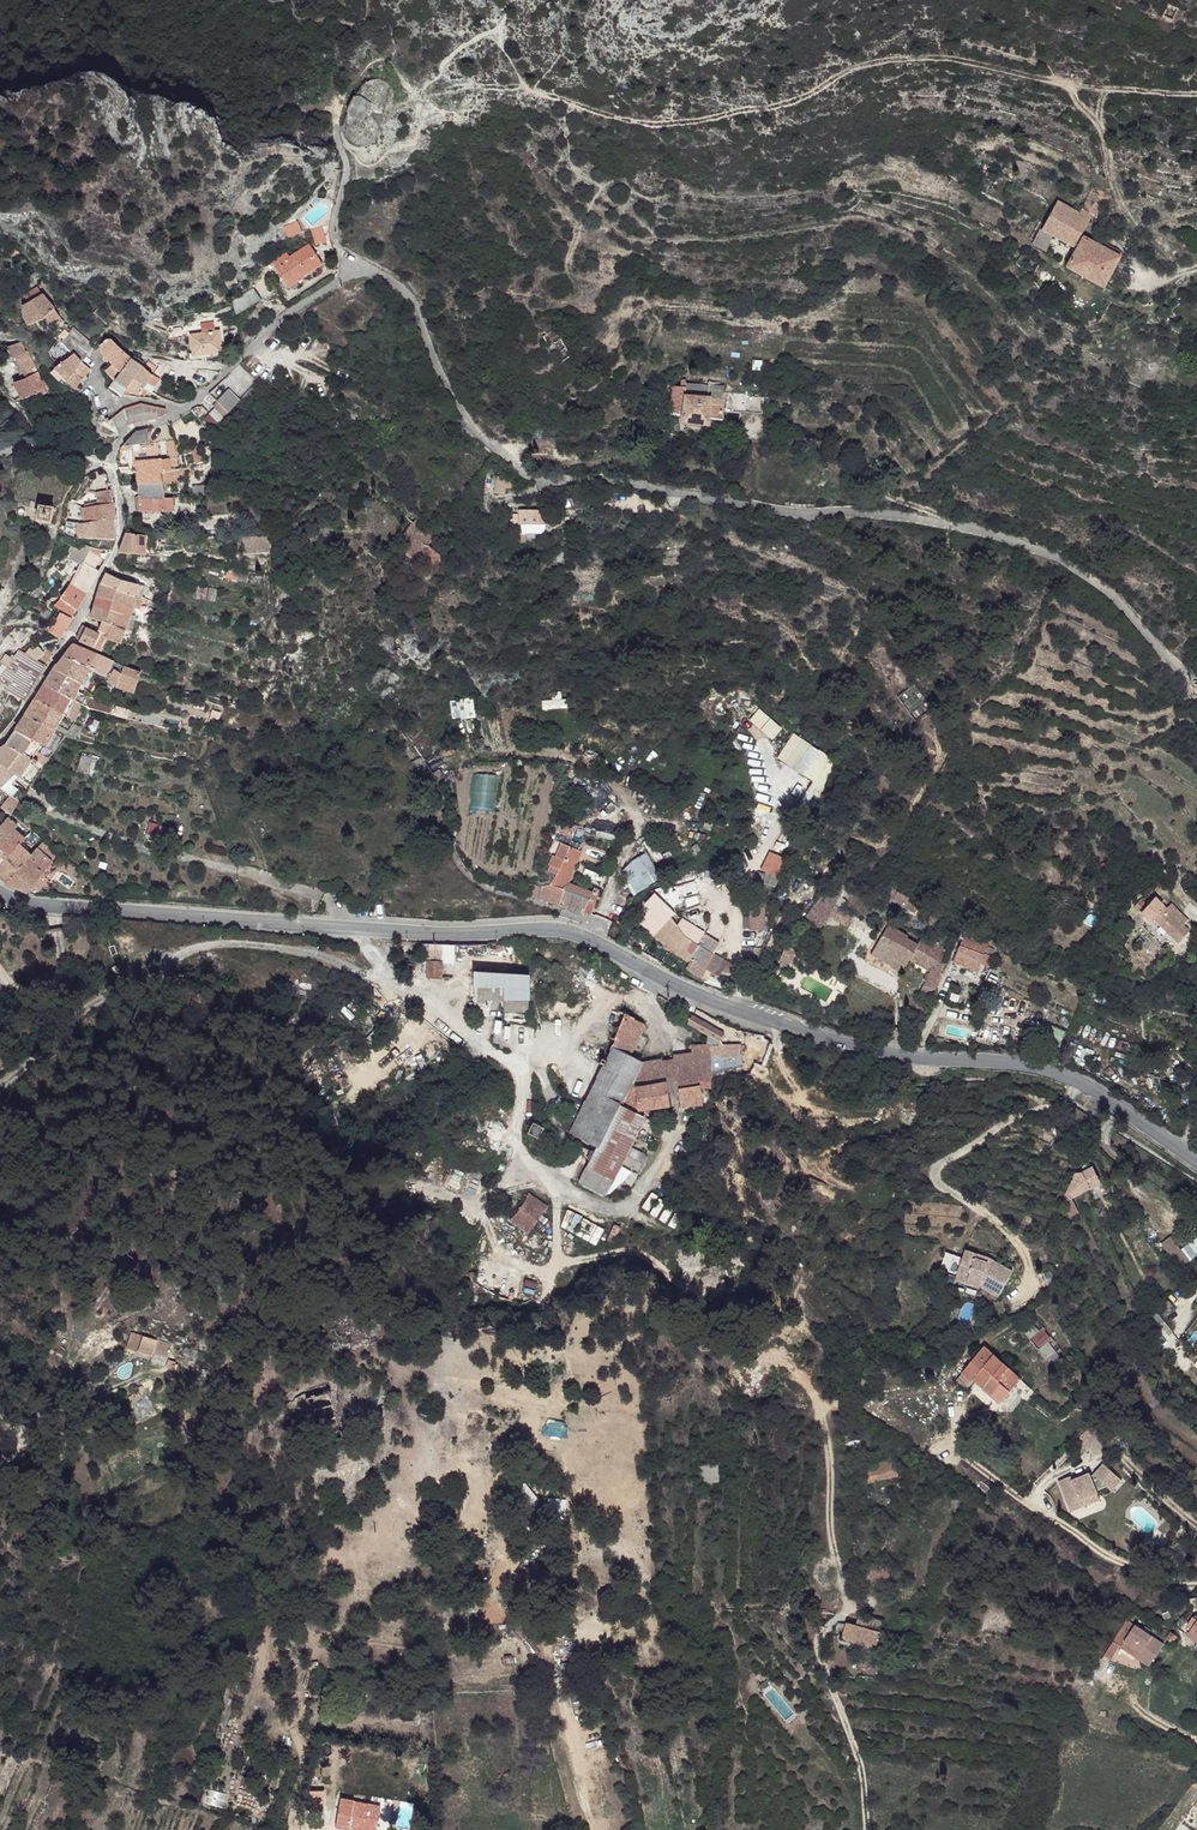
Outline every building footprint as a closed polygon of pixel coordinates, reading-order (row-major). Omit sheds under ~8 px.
[(1164,19),(1177,22),(1181,9),(1168,6),(1164,19)] [(1040,231),(1030,245),(1043,252),(1052,236),(1072,246),(1092,215),(1082,209),(1079,213),(1054,202),(1040,231)] [(1109,212),(1104,222),(1117,227),(1122,219),(1109,212)] [(295,221),(281,229),(289,242),(303,233),(295,221)] [(323,228),(311,231),(314,247),(327,244),(323,228)] [(1084,236),(1066,267),(1105,287),(1122,256),(1103,247),(1108,242),(1101,240),(1098,243),(1084,236)] [(320,265),(308,246),(288,258),(285,254),(269,263),(284,285),(298,276),(300,278),(320,265)] [(300,278),(298,276),(284,285),(287,289),(301,280),(300,278)] [(37,287),(23,295),(27,303),(18,308),(28,326),(44,318),(49,324),(60,316),(55,309),(43,294),(41,293),(37,287)] [(461,304),(461,314),(475,315),(475,305),(461,304)] [(127,321),(121,314),(114,321),(115,322),(120,328),(127,321)] [(97,346),(74,327),(69,333),(63,340),(61,342),(67,348),(74,355),(82,362),(97,346)] [(69,333),(65,329),(58,336),(63,340),(69,333)] [(219,333),(201,335),(203,354),(221,352),(219,333)] [(201,335),(189,337),(192,355),(203,354),(201,335)] [(129,357),(113,340),(110,339),(109,339),(107,339),(102,345),(104,354),(112,361),(114,364),(121,370),(129,357)] [(21,342),(6,347),(13,359),(24,379),(14,383),(19,400),(47,386),(38,371),(28,351),(26,352),(21,342)] [(74,355),(67,348),(61,354),(68,360),(74,355)] [(82,362),(74,355),(68,360),(55,368),(68,382),(76,390),(83,379),(74,373),(82,364),(82,363),(82,362)] [(140,365),(129,357),(121,370),(114,381),(111,386),(120,391),(123,385),(127,387),(140,365)] [(90,370),(82,364),(74,373),(83,379),(86,376),(90,370)] [(121,370),(114,364),(107,370),(114,381),(121,370)] [(152,374),(140,365),(127,387),(141,395),(145,389),(146,387),(145,387),(148,382),(152,374)] [(161,379),(153,373),(152,374),(148,382),(156,387),(161,379)] [(672,382),(671,410),(683,413),(683,420),(709,422),(709,415),(723,417),(725,384),(685,382),(686,377),(679,376),(679,381),(672,382)] [(614,386),(610,395),(618,398),(622,388),(614,386)] [(229,392),(217,403),(228,414),(239,403),(229,392)] [(746,395),(747,409),(763,409),(763,392),(746,395)] [(141,404),(126,410),(129,426),(158,419),(167,415),(168,410),(158,408),(141,404)] [(191,409),(182,415),(188,423),(196,417),(191,409)] [(116,416),(112,418),(120,436),(129,426),(126,410),(116,416)] [(143,446),(131,447),(133,461),(135,460),(136,466),(136,475),(137,484),(138,484),(163,484),(162,474),(161,464),(161,458),(162,457),(160,450),(167,450),(167,443),(160,443),(143,446)] [(176,453),(173,454),(176,463),(188,460),(185,450),(176,453)] [(172,464),(161,464),(162,474),(174,471),(172,464)] [(174,471),(162,474),(163,484),(164,490),(173,489),(172,484),(187,481),(186,475),(192,474),(191,467),(174,471)] [(510,477),(499,475),(496,485),(509,484),(510,477)] [(163,484),(138,484),(139,497),(165,499),(164,490),(163,484)] [(110,492),(96,494),(98,506),(83,508),(83,524),(114,520),(114,503),(110,492)] [(165,499),(139,497),(141,509),(166,509),(165,499)] [(174,497),(165,499),(166,509),(174,510),(174,497)] [(54,509),(39,506),(35,523),(51,526),(54,509)] [(437,527),(414,513),(401,533),(412,540),(422,546),(418,552),(415,556),(434,567),(448,546),(431,535),(437,527)] [(83,524),(79,524),(78,539),(115,540),(114,520),(83,524)] [(540,531),(518,534),(519,540),(513,541),(514,548),(546,546),(545,538),(541,538),(540,531)] [(153,536),(126,534),(119,554),(152,555),(153,547),(153,536)] [(163,537),(153,536),(153,547),(164,548),(163,537)] [(422,546),(412,540),(409,546),(418,552),(422,546)] [(84,545),(73,546),(68,556),(76,561),(82,565),(80,569),(96,578),(99,571),(112,550),(103,550),(93,549),(84,545)] [(82,565),(76,561),(64,580),(71,584),(80,569),(82,565)] [(96,578),(80,569),(71,584),(87,593),(96,578)] [(137,578),(110,571),(108,575),(111,578),(111,579),(134,585),(137,578)] [(107,574),(102,583),(136,596),(139,585),(134,585),(111,579),(111,578),(108,575),(107,574)] [(146,580),(137,578),(134,585),(139,585),(144,587),(146,580)] [(136,596),(102,583),(92,613),(91,618),(97,621),(98,620),(102,621),(99,630),(101,631),(100,634),(107,637),(111,638),(122,643),(132,608),(144,612),(147,602),(135,597),(136,596)] [(87,593),(71,584),(60,599),(69,604),(77,611),(87,593)] [(69,604),(60,599),(54,607),(63,613),(69,604)] [(68,626),(56,620),(49,632),(60,639),(68,626)] [(100,634),(86,628),(80,641),(93,647),(100,634)] [(107,637),(100,634),(93,647),(92,648),(100,650),(107,637)] [(111,638),(107,637),(100,650),(105,653),(111,638)] [(115,663),(73,645),(64,656),(89,670),(104,676),(103,678),(104,679),(108,680),(115,663)] [(33,651),(30,657),(36,661),(45,653),(39,647),(33,651)] [(45,653),(36,661),(45,665),(53,651),(49,649),(45,653)] [(30,657),(23,653),(20,658),(27,662),(30,657)] [(13,658),(6,654),(1,662),(8,667),(12,660),(13,658)] [(89,670),(64,656),(55,670),(66,676),(63,683),(77,691),(80,684),(87,673),(89,670)] [(8,667),(0,678),(0,684),(24,700),(45,665),(36,661),(30,657),(27,662),(20,658),(17,663),(12,660),(8,667)] [(124,666),(115,663),(108,680),(116,684),(123,667),(124,666)] [(141,673),(123,667),(116,684),(116,686),(135,693),(141,673)] [(66,676),(55,670),(46,684),(74,699),(76,695),(77,691),(63,683),(66,676)] [(104,676),(89,670),(87,673),(102,680),(103,678),(104,676)] [(74,699),(46,684),(36,699),(62,714),(66,716),(71,704),(74,699)] [(86,695),(77,691),(76,695),(83,699),(86,695)] [(62,714),(36,699),(26,716),(55,730),(57,725),(62,714)] [(55,730),(26,716),(16,731),(32,739),(42,744),(45,746),(56,731),(55,730)] [(32,739),(16,731),(6,746),(22,754),(32,739)] [(6,746),(0,750),(0,764),(14,774),(18,777),(31,758),(22,754),(6,746)] [(14,774),(0,764),(0,786),(14,774)] [(14,850),(24,840),(13,830),(16,827),(7,819),(0,826),(0,865),(14,850)] [(26,860),(5,884),(27,893),(35,895),(57,867),(52,863),(54,861),(60,854),(57,852),(43,841),(36,849),(26,860)] [(577,850),(559,842),(553,857),(562,860),(552,884),(543,889),(533,885),(528,897),(540,899),(582,915),(591,914),(596,901),(565,890),(567,883),(580,852),(577,850)] [(0,865),(0,879),(5,884),(26,860),(14,850),(0,865)] [(644,851),(621,869),(630,879),(652,861),(644,851)] [(76,867),(70,862),(66,867),(72,872),(76,867)] [(598,895),(567,883),(565,890),(596,901),(598,895)] [(651,892),(645,903),(650,907),(640,924),(675,955),(688,962),(688,961),(716,976),(725,961),(682,938),(669,916),(669,914),(665,904),(651,892)] [(910,898),(898,893),(894,902),(906,907),(910,898)] [(853,912),(821,894),(814,905),(830,915),(846,923),(853,912)] [(765,897),(749,897),(751,929),(767,929),(765,897)] [(1148,905),(1142,913),(1149,920),(1152,917),(1179,942),(1188,930),(1184,925),(1180,921),(1167,908),(1155,898),(1148,905)] [(1142,899),(1135,906),(1142,913),(1148,905),(1142,899)] [(1171,904),(1167,908),(1180,921),(1184,916),(1171,904)] [(830,915),(814,905),(801,926),(817,936),(830,915)] [(1188,920),(1184,916),(1180,921),(1184,925),(1188,920)] [(880,943),(898,953),(905,940),(887,930),(880,943)] [(995,949),(963,936),(954,962),(979,971),(982,963),(989,966),(995,949)] [(946,963),(905,940),(898,953),(930,972),(925,986),(927,986),(936,990),(946,963)] [(610,962),(604,958),(601,966),(606,969),(610,962)] [(440,963),(427,961),(425,974),(439,976),(440,963)] [(530,969),(475,966),(474,981),(503,982),(503,993),(528,995),(530,969)] [(1003,971),(992,967),(988,975),(986,980),(997,985),(1003,971)] [(503,982),(474,981),(473,993),(503,993),(503,982)] [(936,990),(927,986),(923,993),(933,999),(936,990)] [(528,995),(503,993),(502,1007),(527,1008),(528,995)] [(633,1019),(625,1015),(600,1065),(604,1068),(573,1130),(597,1143),(579,1181),(606,1195),(621,1163),(639,1172),(646,1156),(630,1146),(644,1118),(636,1113),(637,1110),(669,1105),(665,1080),(662,1061),(639,1065),(627,1059),(643,1027),(633,1019)] [(723,1033),(691,1015),(687,1023),(711,1038),(718,1042),(723,1033)] [(691,1052),(672,1056),(672,1059),(675,1078),(680,1106),(692,1105),(692,1108),(702,1107),(699,1086),(711,1086),(711,1042),(691,1046),(691,1052)] [(672,1059),(662,1061),(665,1080),(675,1078),(672,1059)] [(545,1125),(534,1119),(529,1128),(540,1134),(545,1125)] [(1095,1168),(1083,1174),(1091,1188),(1102,1183),(1095,1168)] [(1083,1174),(1077,1172),(1074,1180),(1081,1194),(1091,1188),(1083,1174)] [(1081,1194),(1074,1180),(1064,1200),(1066,1203),(1074,1198),(1081,1194)] [(529,1195),(511,1223),(535,1238),(545,1223),(538,1218),(546,1205),(529,1195)] [(1074,1198),(1066,1203),(1069,1209),(1077,1204),(1074,1198)] [(666,1205),(662,1201),(655,1209),(660,1214),(663,1211),(662,1209),(666,1205)] [(1081,1212),(1077,1204),(1069,1209),(1073,1216),(1081,1212)] [(559,1229),(595,1245),(603,1226),(567,1210),(559,1229)] [(1173,1234),(1165,1241),(1185,1264),(1194,1256),(1173,1234)] [(962,1247),(947,1239),(938,1256),(953,1265),(952,1268),(978,1281),(993,1291),(1011,1268),(988,1252),(986,1256),(974,1250),(976,1245),(965,1240),(962,1247)] [(988,1252),(976,1245),(974,1250),(986,1256),(988,1252)] [(1057,1268),(1053,1270),(1057,1278),(1061,1276),(1057,1268)] [(1171,1296),(1160,1305),(1164,1311),(1176,1302),(1171,1296)] [(1146,1308),(1148,1311),(1156,1304),(1153,1301),(1146,1308)] [(1170,1321),(1156,1304),(1148,1311),(1149,1312),(1146,1316),(1158,1331),(1170,1321)] [(1046,1341),(1050,1337),(1042,1327),(1029,1338),(1050,1362),(1058,1355),(1046,1341)] [(135,1349),(121,1346),(118,1361),(131,1364),(135,1349)] [(1007,1362),(987,1347),(961,1380),(971,1388),(977,1381),(1004,1402),(1021,1380),(1004,1366),(1007,1362)] [(162,1356),(135,1349),(131,1364),(145,1368),(146,1364),(159,1367),(162,1356)] [(146,1364),(145,1368),(143,1377),(155,1380),(159,1367),(146,1364)] [(168,1373),(162,1371),(160,1379),(166,1381),(168,1373)] [(720,1465),(707,1466),(709,1482),(722,1481),(720,1465)] [(1074,1479),(1062,1485),(1071,1504),(1083,1499),(1085,1502),(1101,1495),(1100,1492),(1107,1489),(1109,1485),(1117,1491),(1126,1481),(1107,1465),(1095,1479),(1093,1476),(1077,1484),(1074,1479)] [(877,1467),(865,1470),(867,1481),(880,1479),(877,1467)] [(1083,1499),(1071,1504),(1075,1513),(1105,1500),(1101,1495),(1085,1502),(1083,1499)] [(1189,1599),(1192,1610),(1196,1614),(1196,1597),(1189,1599)] [(871,1615),(869,1623),(883,1626),(885,1618),(871,1615)] [(1193,1619),(1189,1628),(1192,1631),(1196,1624),(1196,1621),(1193,1619)] [(881,1632),(848,1622),(847,1625),(841,1623),(839,1628),(842,1632),(844,1633),(843,1637),(877,1646),(881,1632)] [(1192,1631),(1189,1637),(1196,1643),(1196,1624),(1192,1631)] [(1146,1631),(1137,1626),(1130,1639),(1133,1641),(1139,1644),(1146,1631)] [(1163,1641),(1146,1631),(1139,1644),(1137,1649),(1153,1658),(1163,1641)] [(1177,1637),(1171,1634),(1167,1639),(1172,1643),(1177,1637)] [(347,1680),(328,1675),(324,1687),(344,1693),(345,1686),(347,1680)] [(357,1682),(347,1680),(345,1686),(356,1689),(357,1682)] [(367,1685),(357,1682),(356,1689),(365,1691),(367,1685)] [(532,1737),(523,1736),(522,1744),(532,1745),(532,1739),(532,1737)] [(330,1772),(311,1772),(311,1787),(330,1786),(330,1772)] [(353,1799),(340,1797),(335,1826),(348,1828),(349,1826),(349,1822),(375,1826),(379,1805),(353,1801),(353,1799)] [(349,1822),(349,1826),(369,1829),(375,1829),(375,1826),(349,1822)]
